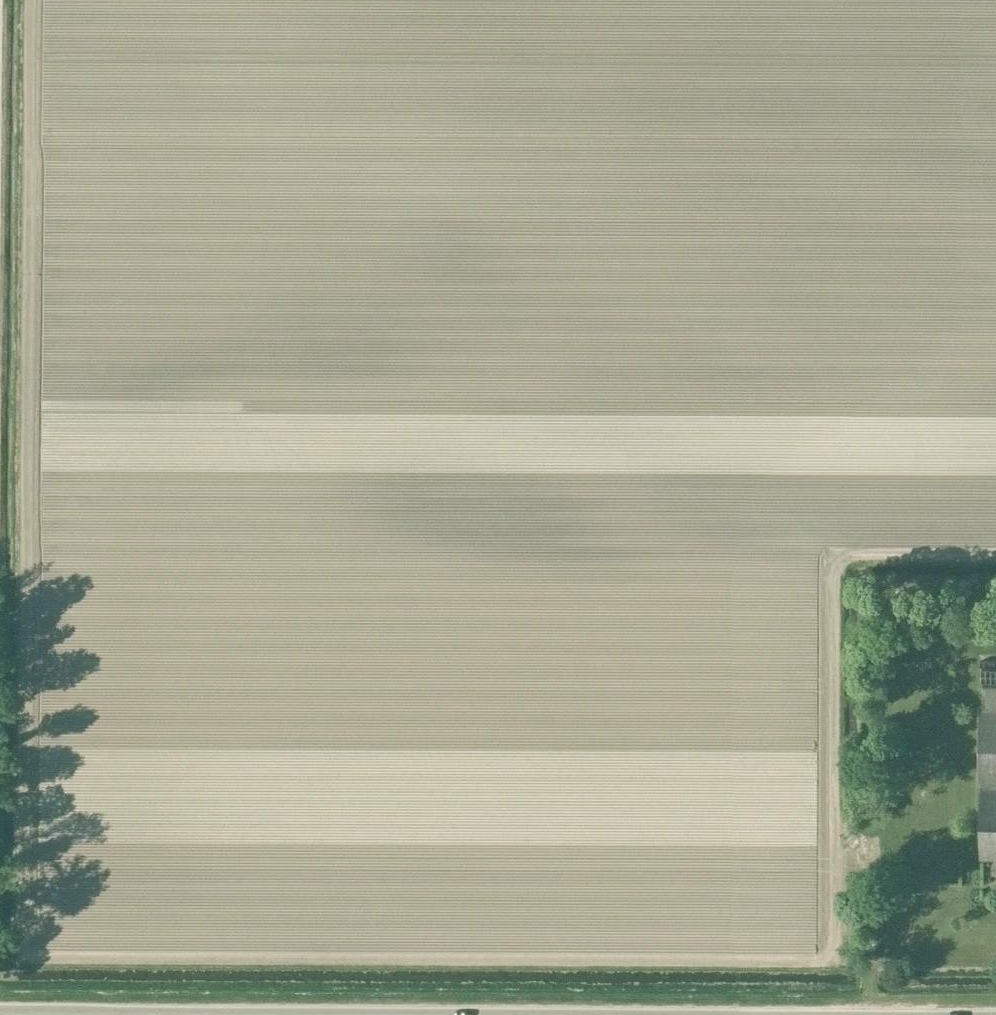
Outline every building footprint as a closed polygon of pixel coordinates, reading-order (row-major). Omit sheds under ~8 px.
[(982,683),(980,779),(979,855),(995,855),(995,683),(982,683)]
